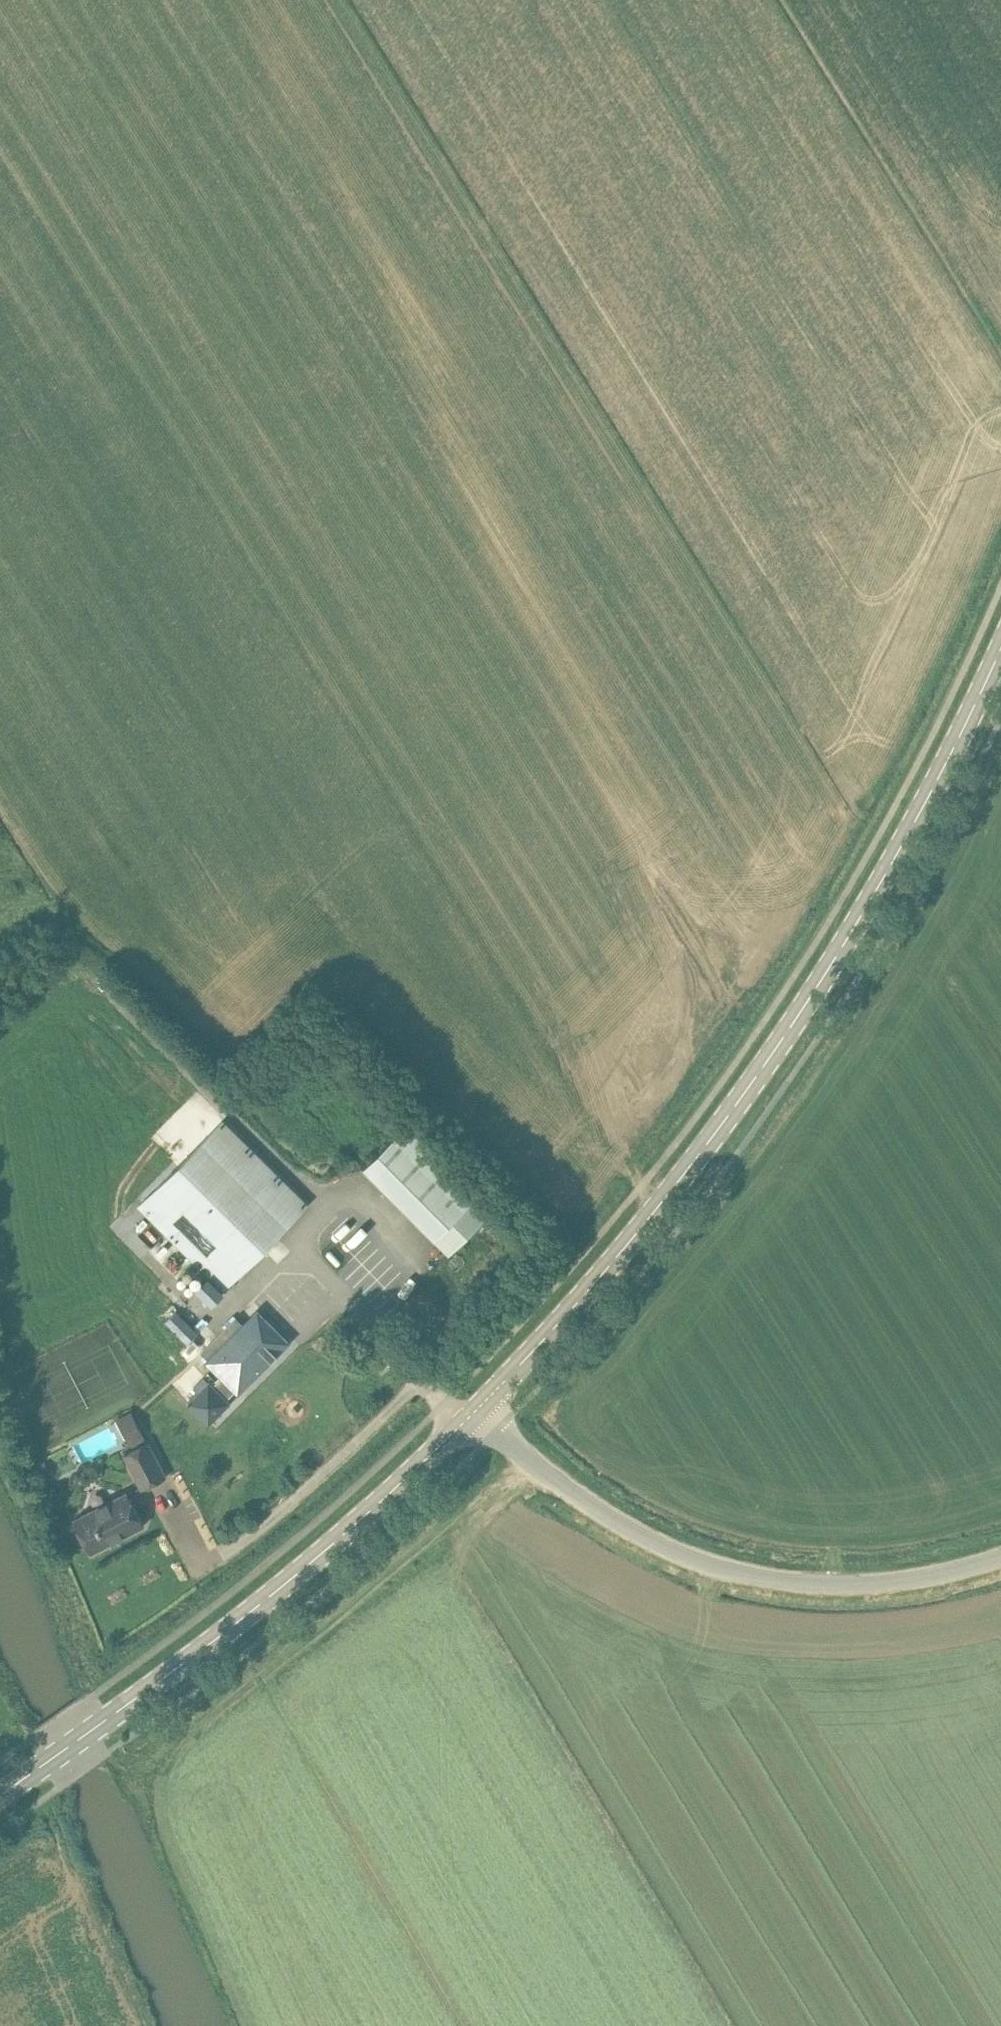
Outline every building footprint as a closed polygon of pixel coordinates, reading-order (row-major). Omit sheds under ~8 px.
[(363,1167),(434,1238),(478,1195),(407,1124),(363,1167)] [(170,1239),(208,1276),(197,1287),(212,1302),(310,1202),(252,1145),(211,1187),(203,1180),(197,1187),(177,1166),(147,1196),(180,1229),(170,1239)] [(165,1321),(188,1343),(198,1333),(175,1310),(165,1321)] [(198,1390),(187,1401),(208,1422),(230,1401),(227,1399),(236,1390),(255,1370),(258,1373),(289,1341),(258,1310),(206,1361),(213,1367),(221,1376),(213,1384),(203,1374),(192,1385),(198,1390)] [(132,1411),(120,1417),(134,1444),(145,1438),(132,1411)] [(166,1477),(148,1441),(124,1454),(142,1489),(166,1477)] [(50,1470),(45,1459),(36,1462),(40,1474),(50,1470)] [(144,1524),(127,1491),(74,1519),(91,1552),(144,1524)]
